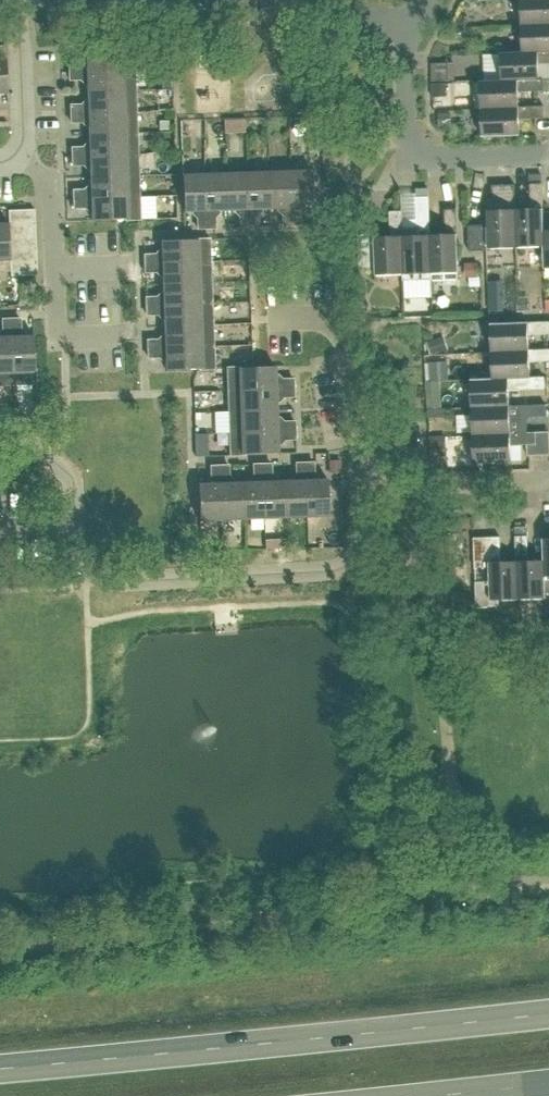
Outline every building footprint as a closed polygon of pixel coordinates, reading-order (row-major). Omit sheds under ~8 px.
[(522,26),(548,25),(548,0),(521,0),(522,26)] [(522,26),(523,53),(523,54),(548,53),(548,25),(522,26)] [(69,72),(135,70),(134,47),(120,47),(120,48),(86,49),(86,58),(84,58),(80,62),(69,63),(69,72)] [(539,80),(539,65),(548,65),(548,53),(523,54),(523,53),(501,54),(502,81),(502,82),(539,80)] [(88,92),(136,91),(135,70),(69,72),(69,80),(81,80),(85,84),(87,84),(88,92)] [(543,92),(543,80),(539,80),(502,82),(502,81),(480,82),(474,82),(475,110),(481,110),(519,109),(519,108),(519,93),(543,92)] [(71,114),(137,112),(136,91),(88,92),(88,100),(86,100),(81,105),(70,105),(71,114)] [(519,109),(481,110),(482,137),(520,136),(519,119),(544,119),(544,107),(519,108),(519,109)] [(89,135),(137,133),(137,112),(71,114),(71,123),(82,122),(86,127),(89,127),(89,135)] [(72,156),(138,154),(137,133),(89,135),(89,143),(87,143),(83,147),(72,148),(72,156)] [(90,177),(139,176),(138,154),(72,156),(72,165),(83,165),(88,169),(90,169),(90,177)] [(289,172),(291,226),(299,225),(299,214),(304,210),(304,208),(312,208),(311,171),(289,172)] [(282,226),(291,226),(289,172),(268,173),(269,209),(277,209),(277,211),(282,215),(282,226)] [(239,228),(248,227),(247,173),(225,174),(227,211),(234,210),(234,213),(239,216),(239,228)] [(261,209),(269,209),(268,173),(247,173),(248,227),(257,227),(256,215),(261,212),(261,209)] [(219,211),(227,211),(225,174),(204,175),(206,229),(215,228),(214,217),(219,213),(219,211)] [(197,229),(206,229),(204,175),(182,175),(183,212),(192,212),(192,214),(197,218),(197,229)] [(74,199),(139,197),(139,176),(90,177),(91,186),(89,186),(84,190),(73,191),(74,199)] [(541,176),(529,177),(529,185),(542,185),(541,176)] [(529,186),(530,211),(515,211),(514,211),(516,249),(543,248),(544,248),(543,232),(544,232),(542,185),(529,186)] [(514,211),(515,211),(514,186),(492,187),(493,200),(487,200),(489,250),(516,249),(514,211)] [(139,197),(74,199),(74,208),(85,208),(89,212),(92,212),(92,221),(126,220),(140,220),(140,218),(139,197)] [(430,236),(429,198),(417,199),(418,226),(403,226),(403,237),(402,237),(404,275),(403,275),(403,282),(432,280),(432,274),(431,274),(430,236)] [(9,224),(34,223),(34,210),(8,211),(9,224)] [(446,236),(430,236),(431,274),(432,274),(432,280),(459,279),(456,210),(445,211),(446,236)] [(402,237),(403,237),(403,226),(402,212),(390,213),(391,238),(376,238),(376,236),(359,236),(361,269),(375,269),(376,276),(403,275),(404,275),(402,237)] [(9,261),(8,224),(0,224),(0,222),(0,261),(9,261)] [(9,237),(35,236),(34,223),(9,224),(9,237)] [(469,252),(487,251),(486,225),(468,226),(469,252)] [(10,250),(35,249),(35,236),(9,237),(10,250)] [(145,264),(210,262),(209,239),(195,240),(161,241),(162,250),(159,250),(155,255),(145,255),(145,264)] [(10,263),(36,262),(35,249),(10,250),(10,263)] [(36,262),(10,263),(11,276),(36,275),(36,262)] [(163,285),(211,283),(210,262),(145,264),(145,273),(156,272),(160,277),(162,276),(163,285)] [(146,307),(212,304),(211,283),(163,285),(163,293),(161,293),(157,298),(146,298),(146,307)] [(164,327),(213,325),(212,304),(146,307),(147,316),(157,315),(162,319),(164,319),(164,327)] [(229,335),(240,335),(241,305),(229,304),(229,335)] [(11,320),(13,385),(36,385),(36,370),(35,370),(34,336),(24,337),(24,334),(20,330),(20,319),(11,320)] [(13,385),(11,320),(2,320),(3,331),(0,334),(0,386),(13,385)] [(530,350),(529,335),(548,334),(548,322),(491,324),(492,352),(529,351),(530,350)] [(148,350),(213,346),(213,325),(164,327),(165,336),(162,336),(158,341),(147,341),(148,350)] [(213,346),(148,350),(148,359),(159,358),(163,362),(166,362),(166,370),(200,369),(214,369),(213,346)] [(530,378),(530,362),(548,361),(548,349),(530,350),(529,351),(492,352),(493,379),(493,380),(530,379),(530,378)] [(448,361),(429,362),(430,380),(449,380),(448,361)] [(227,390),(293,388),(292,379),(281,380),(277,375),(275,376),(274,367),(252,367),(240,368),(240,367),(226,368),(227,390)] [(510,407),(509,391),(546,390),(546,377),(530,378),(530,379),(493,380),(493,379),(471,380),(472,408),(510,407)] [(228,412),(276,410),(276,402),(278,402),(282,397),(293,397),(293,388),(227,390),(228,412)] [(510,434),(528,433),(528,418),(547,418),(547,405),(510,407),(472,408),(473,435),(511,434),(510,434)] [(228,433),(294,431),(294,422),(283,422),(278,418),(276,418),(276,410),(228,412),(228,433)] [(294,431),(228,433),(229,455),(243,455),(243,454),(277,453),(277,444),(279,444),(284,439),(294,439),(294,431)] [(511,434),(473,435),(474,464),(512,462),(511,446),(537,445),(537,433),(528,433),(510,434),(511,434)] [(445,448),(445,436),(430,437),(430,448),(445,448)] [(285,518),(306,517),(304,463),(295,463),(296,474),(291,479),(291,481),(283,481),(285,518)] [(304,463),(306,517),(328,516),(326,480),(318,480),(318,478),(313,474),(313,463),(304,463)] [(242,520),(263,519),(261,464),(253,465),(253,476),(249,480),(249,482),(241,483),(242,520)] [(285,518),(283,481),(275,481),(275,479),(271,475),(270,464),(261,464),(263,519),(285,518)] [(199,521),(221,520),(219,466),(211,466),(211,477),(207,482),(207,484),(198,484),(199,521)] [(242,520),(241,483),(232,483),(232,481),(227,477),(227,466),(219,466),(221,520),(242,520)] [(518,561),(517,561),(500,562),(499,537),(474,538),(476,569),(490,569),(491,582),(476,583),(477,608),(501,607),(501,601),(519,600),(518,561)] [(545,560),(544,560),(528,561),(527,537),(516,537),(517,561),(518,561),(519,600),(547,599),(547,594),(546,577),(545,577),(545,560)]
